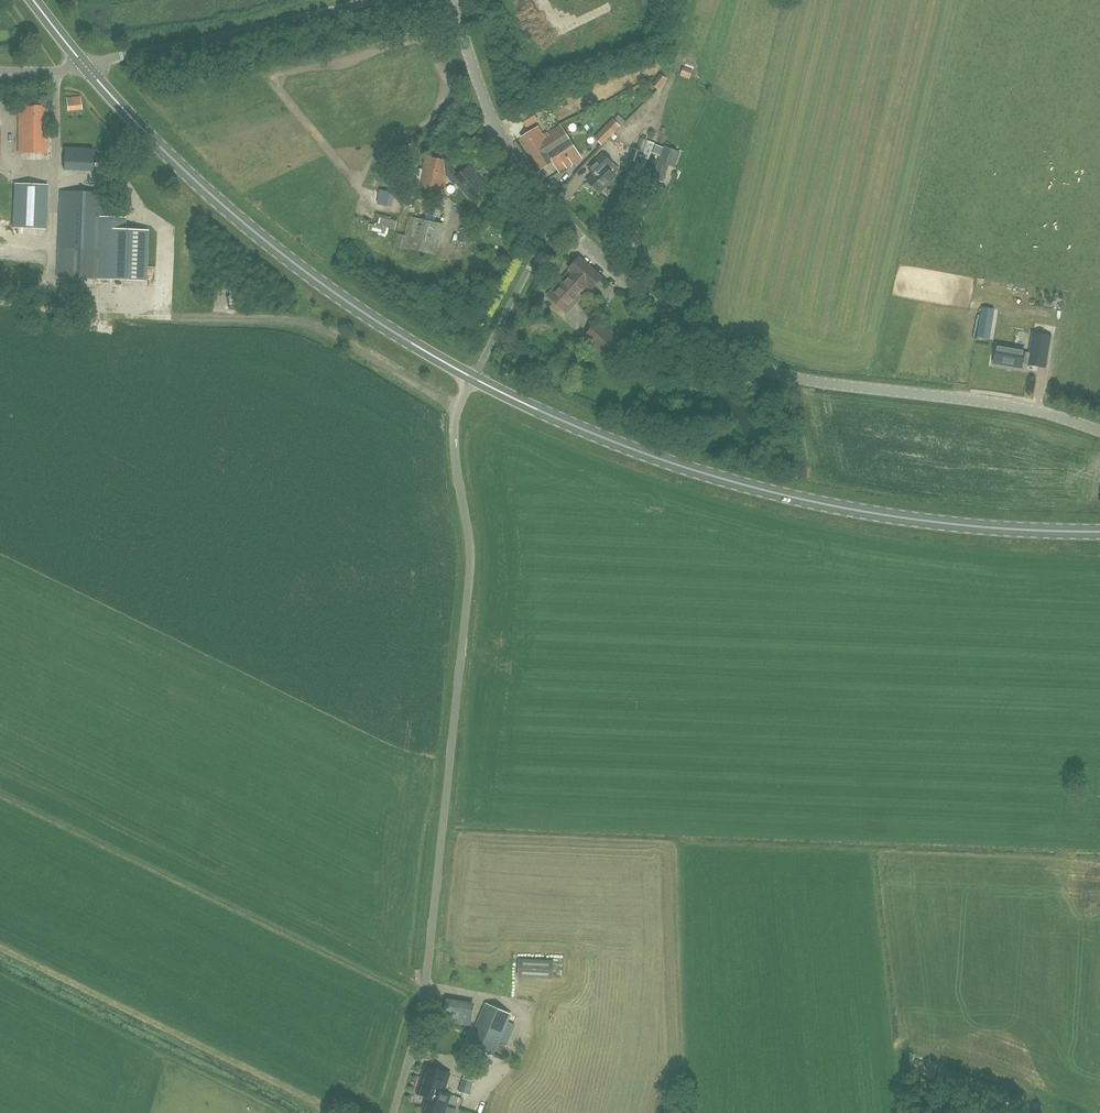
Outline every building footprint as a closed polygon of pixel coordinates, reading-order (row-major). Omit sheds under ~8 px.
[(691,80),(694,72),(686,68),(682,76),(691,80)] [(67,111),(82,110),(81,95),(65,97),(67,111)] [(47,153),(47,106),(19,106),(19,153),(47,153)] [(534,111),(522,118),(529,130),(541,123),(534,111)] [(614,119),(596,137),(604,145),(627,121),(620,115),(615,120),(614,119)] [(560,172),(582,158),(561,126),(544,136),(539,127),(522,138),(542,169),(553,162),(560,172)] [(644,176),(657,143),(643,138),(638,150),(634,149),(630,160),(639,164),(635,173),(644,176)] [(94,148),(65,147),(64,169),(93,170),(94,148)] [(674,167),(679,152),(665,147),(653,179),(662,182),(668,165),(674,167)] [(599,193),(616,177),(607,169),(613,163),(603,154),(593,165),(598,170),(587,181),(599,193)] [(471,199),(486,187),(469,167),(458,176),(449,165),(450,162),(426,156),(419,189),(443,194),(447,176),(454,184),(457,182),(471,199)] [(13,228),(45,229),(47,185),(15,184),(13,228)] [(61,191),(59,248),(58,277),(103,279),(144,280),(146,231),(125,230),(125,218),(105,217),(106,193),(61,191)] [(390,209),(393,195),(380,192),(377,206),(390,209)] [(374,218),(388,218),(388,225),(401,226),(401,221),(394,221),(395,209),(374,208),(374,218)] [(419,220),(416,238),(423,239),(421,255),(436,258),(441,223),(419,220)] [(602,278),(580,258),(569,269),(571,270),(548,295),(568,313),(590,288),(592,289),(602,278)] [(584,338),(610,361),(625,343),(600,321),(584,338)] [(1046,367),(1051,336),(1033,333),(1030,353),(1024,352),(1025,350),(997,345),(994,363),(1022,368),(1022,363),(1046,367)] [(556,960),(522,958),(521,977),(556,978),(556,960)] [(471,1025),(474,1007),(447,1002),(444,1020),(471,1025)] [(486,1003),(468,1044),(494,1055),(512,1014),(486,1003)] [(513,1035),(516,1024),(510,1022),(507,1033),(513,1035)] [(426,1066),(419,1085),(444,1093),(451,1073),(426,1066)] [(463,1078),(459,1092),(469,1095),(473,1081),(463,1078)] [(444,1093),(419,1085),(417,1094),(427,1097),(422,1112),(423,1112),(445,1112),(451,1095),(444,1093)] [(447,1112),(461,1112),(465,1099),(453,1095),(447,1112)]
